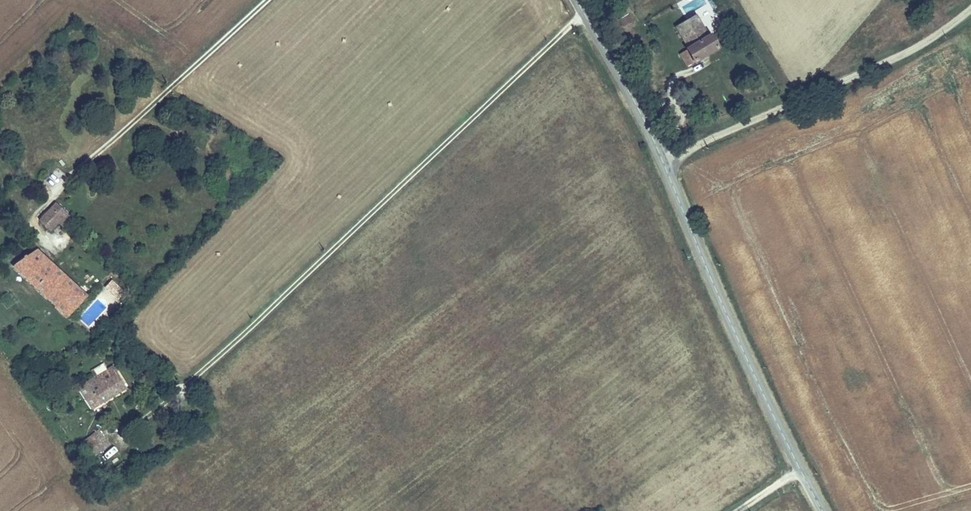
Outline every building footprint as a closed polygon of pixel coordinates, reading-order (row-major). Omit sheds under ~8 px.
[(699,35),(687,18),(665,32),(677,50),(668,56),(678,71),(712,49),(703,34),(699,35)] [(65,215),(56,207),(43,222),(50,230),(61,220),(65,215)] [(85,296),(35,248),(16,268),(66,316),(85,296)] [(124,388),(112,368),(86,382),(98,403),(124,388)] [(98,403),(86,382),(79,387),(90,407),(98,403)] [(103,431),(86,440),(91,449),(107,440),(103,431)] [(107,440),(91,449),(94,455),(110,446),(107,440)]
